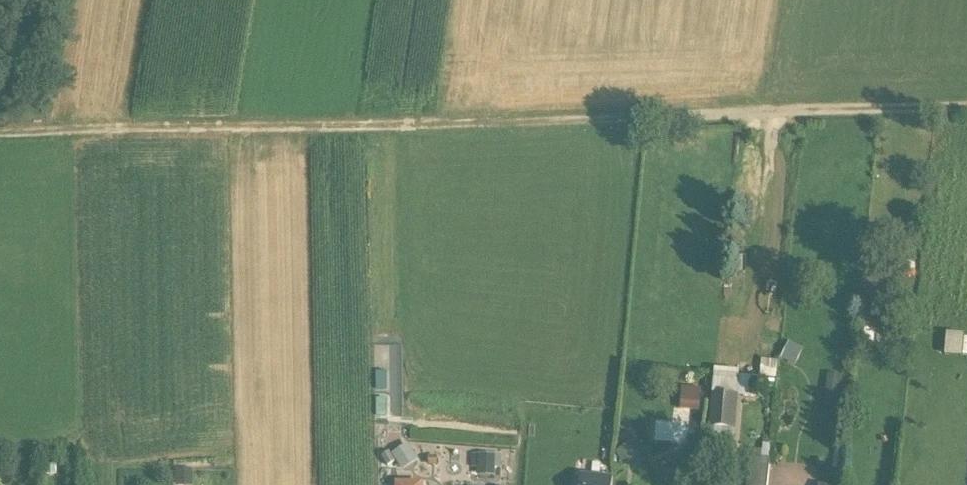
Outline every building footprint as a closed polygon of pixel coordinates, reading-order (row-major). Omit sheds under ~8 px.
[(802,343),(787,334),(780,349),(794,357),(802,343)] [(758,370),(777,372),(778,356),(759,355),(758,370)] [(715,361),(713,386),(734,388),(739,388),(741,363),(715,361)] [(844,370),(827,367),(823,398),(840,400),(844,370)] [(734,388),(713,386),(710,419),(731,421),(734,388)] [(635,432),(617,444),(626,457),(644,446),(635,432)] [(733,434),(714,432),(712,448),(732,450),(733,434)] [(402,436),(392,443),(401,458),(413,450),(402,436)] [(760,443),(748,442),(747,450),(750,450),(759,451),(760,443)] [(495,462),(495,446),(476,446),(477,462),(495,462)] [(759,451),(750,450),(748,467),(767,469),(768,452),(759,451)] [(610,468),(577,465),(575,484),(609,484),(610,468)] [(748,467),(746,484),(765,484),(767,469),(748,467)] [(420,475),(395,475),(395,484),(420,484),(420,475)]
